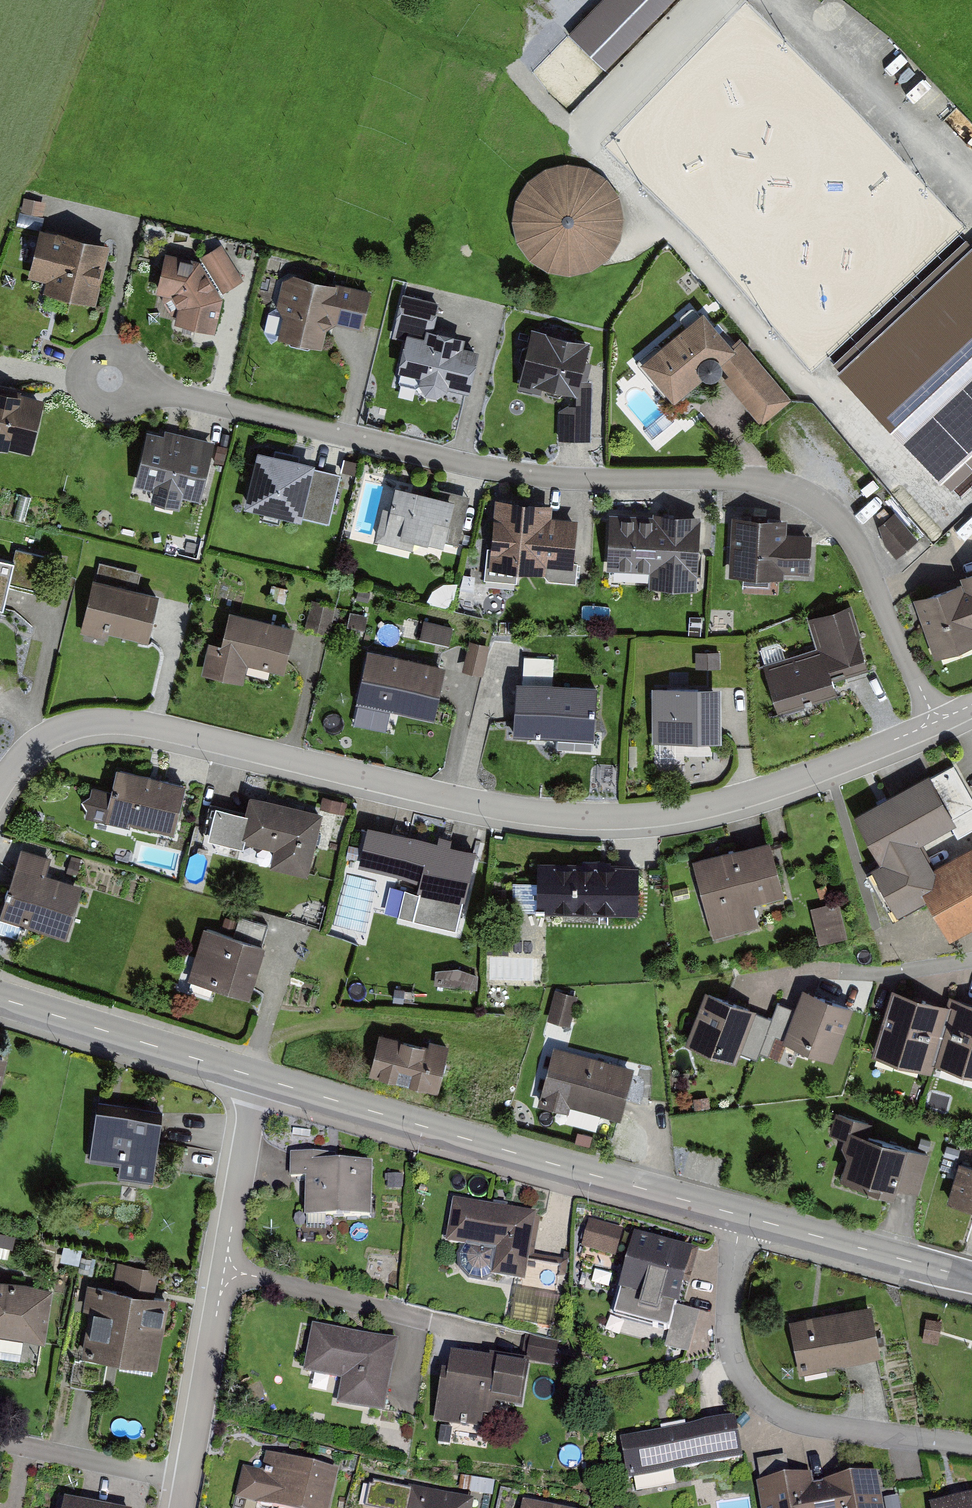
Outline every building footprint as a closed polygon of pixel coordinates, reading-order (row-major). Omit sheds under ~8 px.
[(568,33),(605,69),(672,0),(600,0),(568,33)] [(530,258),(548,270),(570,274),(591,269),(609,256),(621,238),(624,217),(620,195),(607,177),(589,166),(567,162),(546,167),(528,179),(516,198),(512,219),(517,240),(530,258)] [(110,247),(40,230),(28,281),(47,286),(45,297),(95,309),(110,247)] [(199,263),(169,254),(157,292),(175,324),(215,335),(226,301),(223,294),(243,280),(222,248),(199,263)] [(844,371),(948,481),(971,458),(971,251),(844,371)] [(362,328),(371,289),(293,272),(282,281),(277,305),(283,315),(279,336),(321,345),(325,328),(336,322),(362,328)] [(441,305),(403,296),(394,339),(403,341),(395,379),(468,394),(477,353),(465,350),(468,339),(435,332),(441,305)] [(735,350),(704,313),(642,363),(675,403),(716,369),(764,426),(791,403),(742,344),(735,350)] [(593,343),(535,330),(520,393),(561,402),(562,440),(593,441),(593,379),(586,379),(593,343)] [(0,392),(0,448),(31,455),(44,402),(0,392)] [(216,446),(150,431),(137,486),(155,490),(152,501),(179,507),(182,497),(203,502),(216,446)] [(316,466),(258,451),(243,508),(329,530),(342,480),(314,473),(316,466)] [(455,501),(398,487),(392,509),(384,507),(376,540),(417,550),(420,541),(444,547),(455,501)] [(554,505),(497,500),(492,568),(548,573),(549,566),(576,568),(580,520),(553,517),(554,505)] [(649,587),(696,589),(700,514),(652,512),(652,515),(610,513),(607,569),(650,571),(649,587)] [(793,521),(733,518),(731,578),(786,580),(787,571),(814,572),(816,531),(792,530),(793,521)] [(0,555),(0,609),(7,611),(18,559),(0,555)] [(918,598),(939,660),(971,649),(971,574),(962,577),(964,583),(918,598)] [(162,596),(96,579),(83,632),(108,639),(109,633),(150,643),(162,596)] [(342,619),(365,628),(369,617),(329,601),(319,628),(336,634),(342,619)] [(873,669),(854,606),(808,620),(818,652),(769,667),(783,714),(838,698),(832,681),(873,669)] [(295,627),(229,614),(221,648),(211,646),(204,678),(244,686),(249,664),(286,672),(295,627)] [(428,622),(424,636),(451,642),(455,628),(428,622)] [(480,641),(475,672),(487,674),(492,643),(480,641)] [(446,665),(369,651),(359,708),(436,723),(446,665)] [(597,692),(519,687),(516,738),(594,742),(597,692)] [(724,687),(653,688),(654,740),(724,739),(724,687)] [(953,766),(931,779),(928,774),(858,814),(885,862),(870,870),(897,917),(929,898),(951,936),(971,924),(971,846),(935,868),(921,844),(935,836),(943,849),(971,832),(971,799),(953,766)] [(113,791),(99,787),(92,816),(174,835),(186,785),(118,769),(113,791)] [(248,814),(219,807),(210,843),(245,851),(247,843),(274,849),(269,868),(310,878),(325,814),(252,797),(248,814)] [(439,841),(369,826),(359,869),(422,882),(419,895),(462,904),(473,858),(452,853),(456,837),(441,834),(439,841)] [(772,840),(693,861),(713,936),(762,923),(757,905),(787,897),(772,840)] [(50,857),(23,849),(3,917),(71,936),(86,885),(45,873),(50,857)] [(642,867),(542,863),(540,908),(640,913),(642,867)] [(810,908),(819,943),(847,937),(838,901),(810,908)] [(236,936),(205,926),(189,977),(249,996),(271,928),(242,918),(236,936)] [(435,970),(434,985),(477,989),(478,975),(458,968),(435,970)] [(547,1020),(569,1026),(577,995),(555,989),(547,1020)] [(760,1009),(708,991),(689,1046),(739,1063),(741,1055),(758,1061),(760,1053),(781,1060),(787,1043),(840,1061),(857,1011),(802,992),(796,1010),(779,1004),(773,1021),(757,1015),(760,1009)] [(896,991),(876,1054),(934,1072),(937,1062),(971,1074),(971,1003),(950,996),(947,1007),(896,991)] [(452,1047),(384,1030),(374,1073),(442,1090),(452,1047)] [(638,1067),(555,1046),(541,1099),(624,1120),(638,1067)] [(163,1114),(100,1107),(94,1160),(123,1163),(121,1180),(155,1184),(163,1114)] [(881,1127),(837,1114),(830,1137),(852,1144),(841,1179),(897,1195),(899,1187),(920,1194),(931,1157),(877,1141),(881,1127)] [(332,1155),(295,1154),(295,1179),(308,1179),(307,1217),(376,1218),(377,1164),(332,1163),(332,1155)] [(960,1162),(949,1204),(971,1210),(971,1165),(960,1162)] [(540,1214),(455,1201),(448,1242),(498,1250),(494,1277),(529,1282),(540,1214)] [(621,1234),(592,1224),(585,1248),(614,1257),(621,1234)] [(695,1252),(638,1236),(613,1329),(689,1350),(700,1311),(680,1305),(695,1252)] [(117,1291),(94,1288),(85,1356),(160,1366),(170,1298),(157,1296),(160,1271),(121,1266),(117,1291)] [(0,1280),(0,1331),(48,1338),(55,1288),(0,1280)] [(872,1307),(792,1322),(802,1373),(882,1358),(872,1307)] [(399,1343),(314,1326),(304,1376),(345,1384),(341,1404),(385,1413),(399,1343)] [(533,1341),(530,1360),(557,1363),(560,1344),(533,1341)] [(531,1368),(454,1355),(445,1413),(496,1422),(499,1405),(524,1410),(531,1368)] [(627,1480),(743,1458),(735,1417),(620,1439),(627,1480)] [(756,1460),(760,1482),(790,1477),(786,1455),(756,1460)] [(247,1471),(241,1502),(268,1507),(334,1507),(342,1472),(268,1456),(264,1475),(247,1471)] [(878,1472),(821,1482),(821,1484),(814,1486),(812,1473),(790,1477),(760,1482),(757,1483),(761,1507),(884,1507),(878,1472)] [(475,1500),(408,1486),(408,1488),(373,1481),(372,1486),(369,1485),(365,1507),(367,1507),(473,1507),(475,1500)] [(933,1503),(934,1507),(971,1507),(971,1495),(933,1503)]
